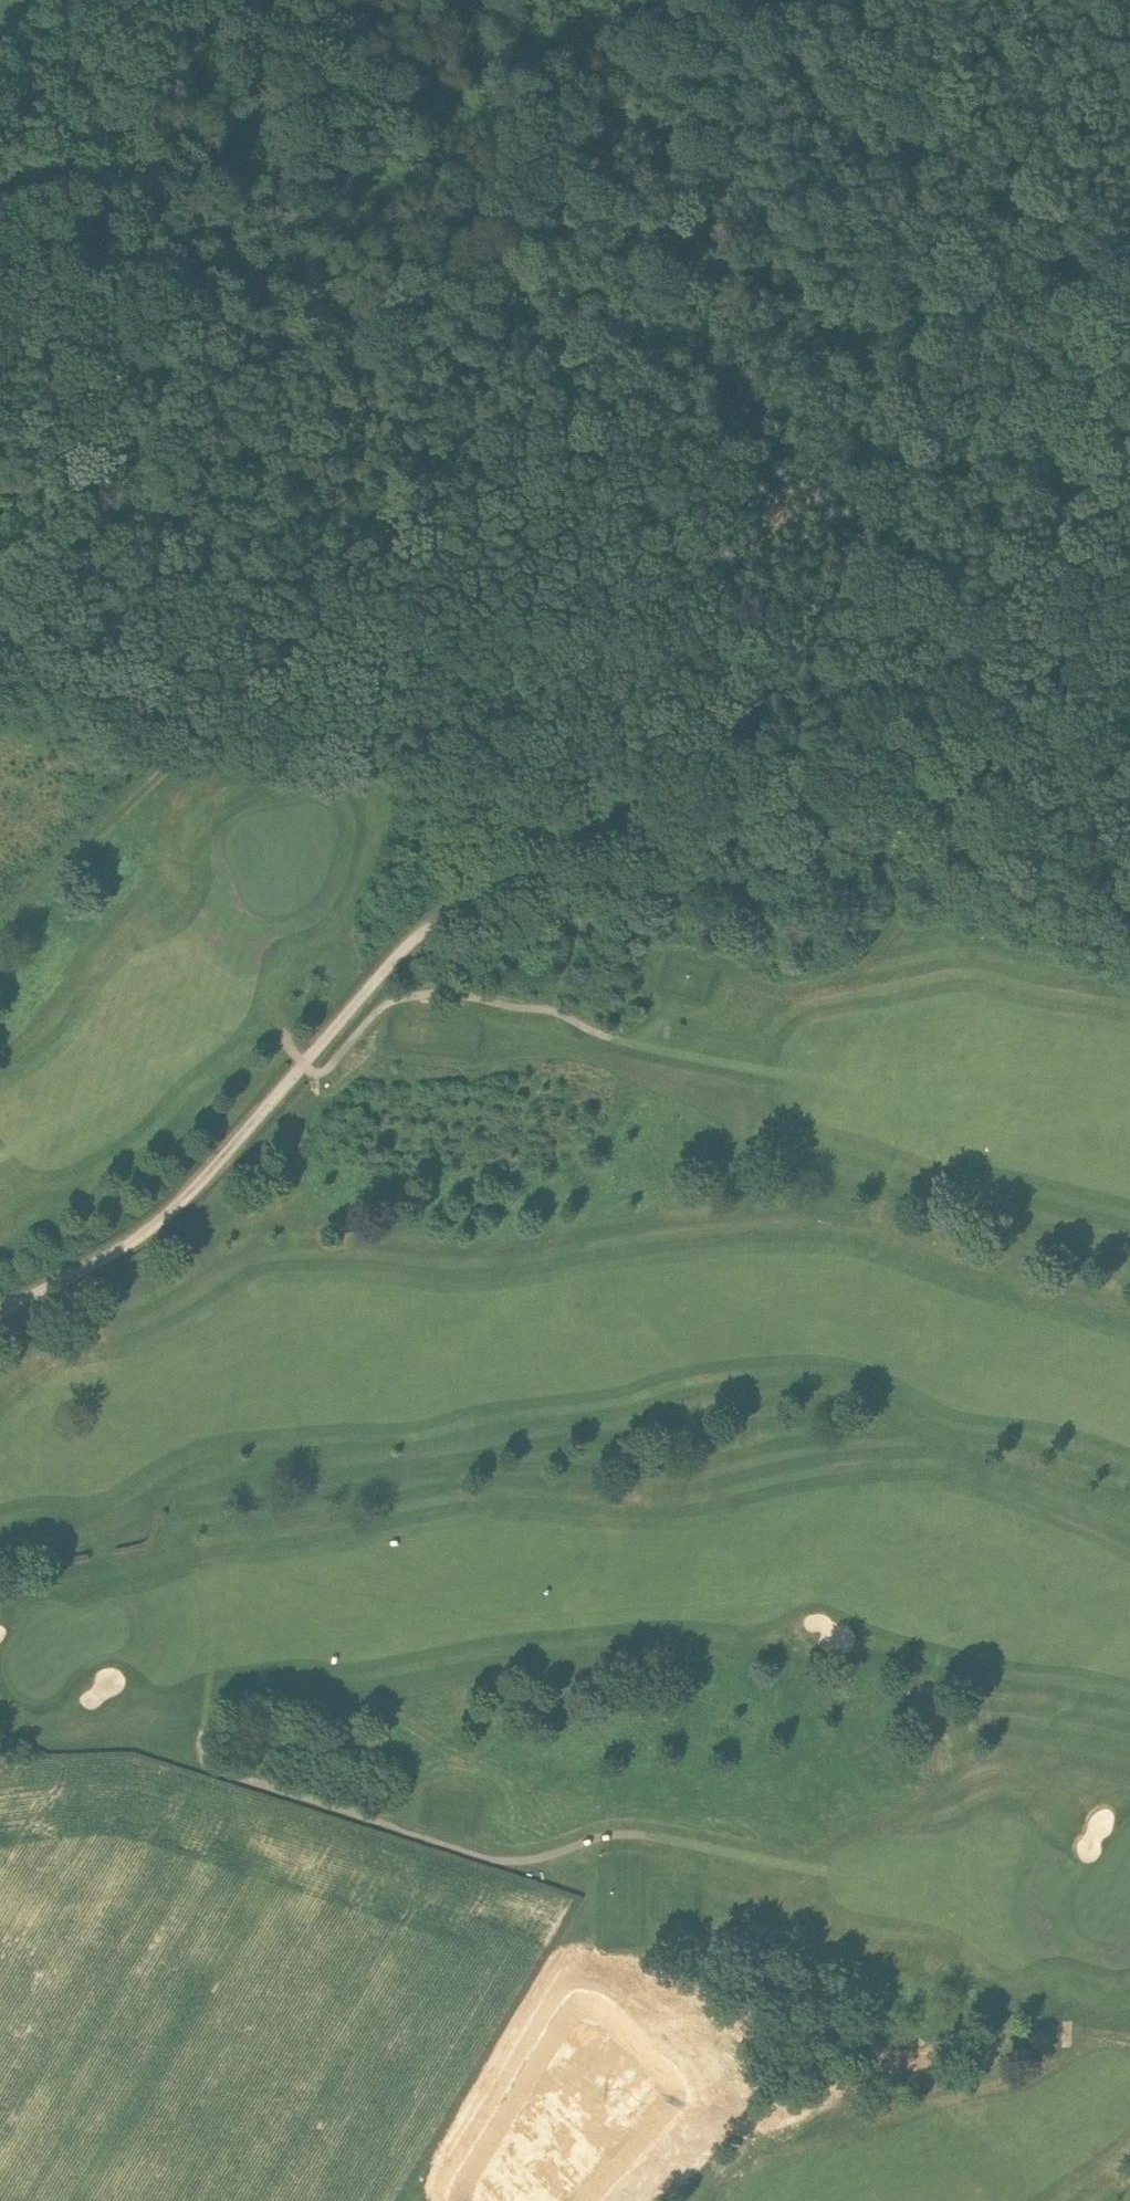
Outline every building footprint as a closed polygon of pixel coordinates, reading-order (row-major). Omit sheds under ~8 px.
[(569,907),(558,906),(557,920),(568,921),(569,907)]
